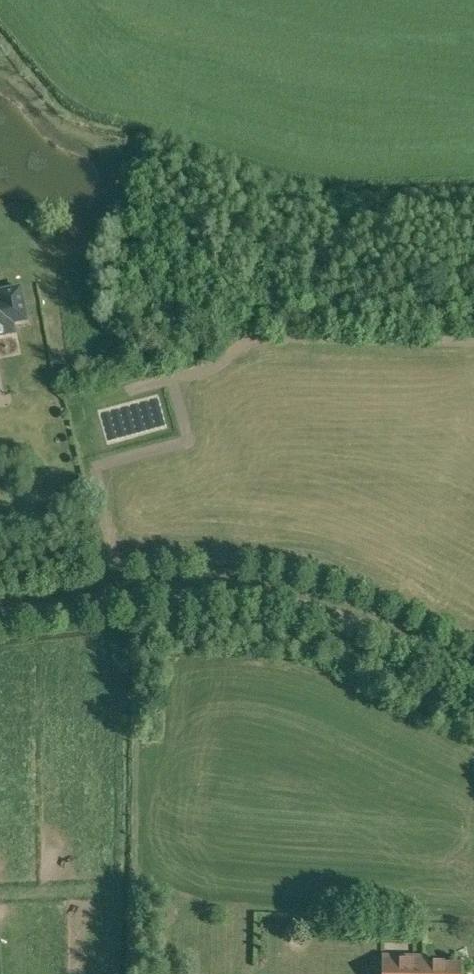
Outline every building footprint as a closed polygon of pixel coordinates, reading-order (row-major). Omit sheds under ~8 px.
[(14,333),(12,323),(26,320),(19,287),(0,291),(0,336),(14,333)] [(459,964),(425,963),(425,957),(383,957),(383,973),(459,973),(459,964)]
